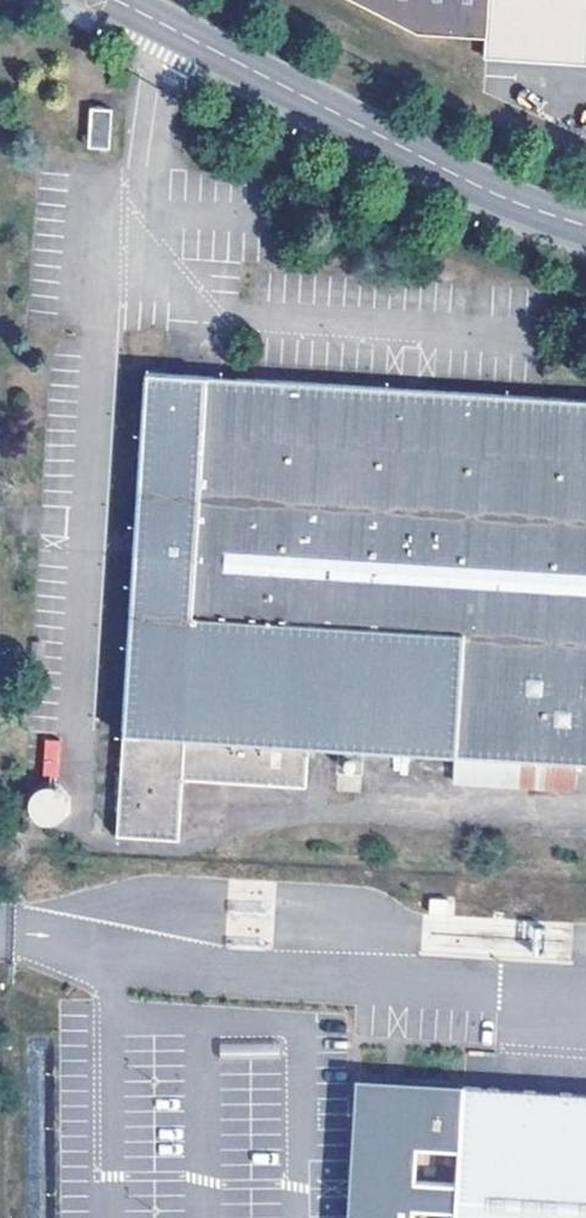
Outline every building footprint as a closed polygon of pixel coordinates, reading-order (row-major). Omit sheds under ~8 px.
[(425,34),(495,39),(495,59),(585,64),(585,0),(330,0),(425,34)] [(113,110),(92,108),(90,147),(112,148),(113,110)] [(454,756),(580,764),(585,764),(585,398),(147,373),(119,836),(180,839),(185,779),(307,787),(311,747),(454,756)] [(580,764),(454,756),(452,785),(578,792),(580,764)] [(462,1086),(462,1090),(369,1084),(362,1194),(367,1194),(365,1215),(361,1215),(360,1217),(585,1217),(585,1094),(462,1086)]
